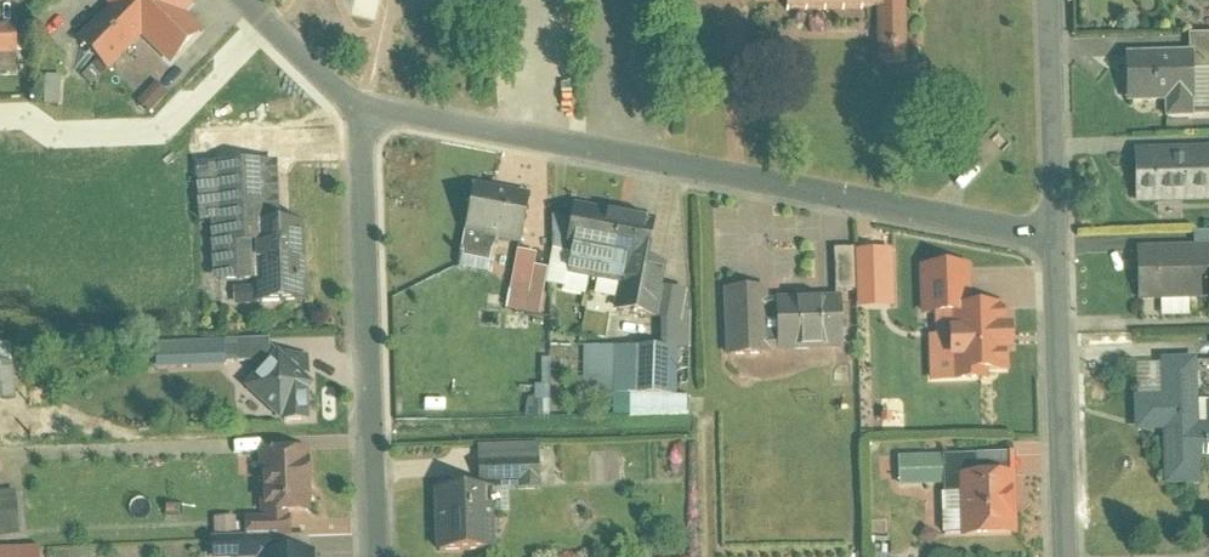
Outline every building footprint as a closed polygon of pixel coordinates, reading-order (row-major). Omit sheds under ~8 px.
[(78,41),(117,78),(150,42),(180,69),(215,31),(196,13),(205,4),(200,0),(116,0),(78,41)] [(770,9),(788,9),(788,18),(879,16),(880,68),(909,67),(907,7),(916,7),(916,0),(769,0),(770,9)] [(18,55),(17,24),(0,25),(0,56),(18,55)] [(1194,55),(1126,56),(1128,108),(1166,107),(1166,124),(1195,123),(1194,55)] [(1135,151),(1136,209),(1208,207),(1208,150),(1135,151)] [(271,161),(211,162),(219,286),(262,284),(263,307),(315,305),(312,224),(274,225),(271,161)] [(530,197),(471,187),(462,238),(521,248),(530,197)] [(654,223),(573,207),(563,253),(645,269),(654,223)] [(895,309),(892,248),(856,250),(859,310),(895,309)] [(1137,251),(1139,306),(1208,303),(1208,248),(1137,251)] [(836,249),(836,288),(854,288),(854,249),(836,249)] [(779,354),(775,289),(730,292),(733,357),(779,354)] [(850,298),(785,302),(788,352),(853,348),(850,298)] [(958,311),(960,373),(1012,372),(1010,309),(958,311)] [(275,339),(230,341),(231,362),(275,361),(275,339)] [(651,347),(591,346),(590,394),(650,395),(651,347)] [(275,361),(250,388),(289,424),(321,423),(317,357),(292,357),(285,350),(275,361)] [(1161,363),(1162,399),(1134,400),(1135,438),(1162,437),(1163,492),(1202,491),(1202,467),(1208,467),(1208,428),(1199,428),(1197,362),(1161,363)] [(483,447),(485,485),(550,482),(549,445),(483,447)] [(322,452),(267,453),(268,526),(323,525),(322,452)] [(899,457),(900,487),(943,485),(942,455),(899,457)] [(1024,538),(1021,473),(965,475),(967,540),(1024,538)] [(440,492),(443,552),(505,549),(502,490),(440,492)] [(24,491),(0,492),(0,536),(26,535),(24,491)] [(288,539),(218,541),(218,556),(288,556),(288,539)] [(40,546),(0,548),(0,556),(41,556),(40,546)]
